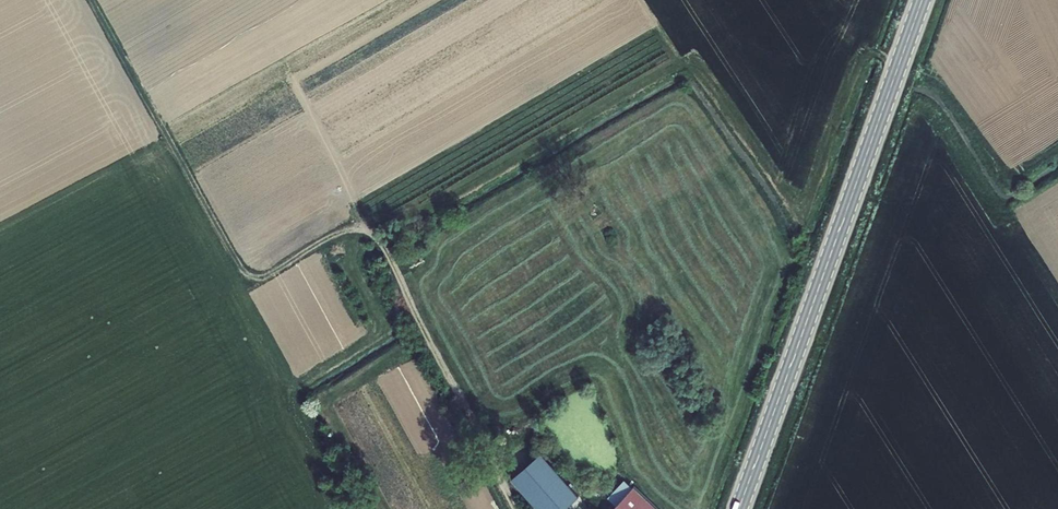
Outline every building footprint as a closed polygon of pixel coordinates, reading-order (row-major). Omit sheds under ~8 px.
[(542,453),(512,479),(538,508),(565,508),(579,497),(542,453)] [(641,501),(650,508),(675,508),(650,484),(637,497),(641,501)] [(637,497),(625,508),(631,508),(641,501),(637,497)] [(641,501),(631,508),(650,508),(641,501)]
